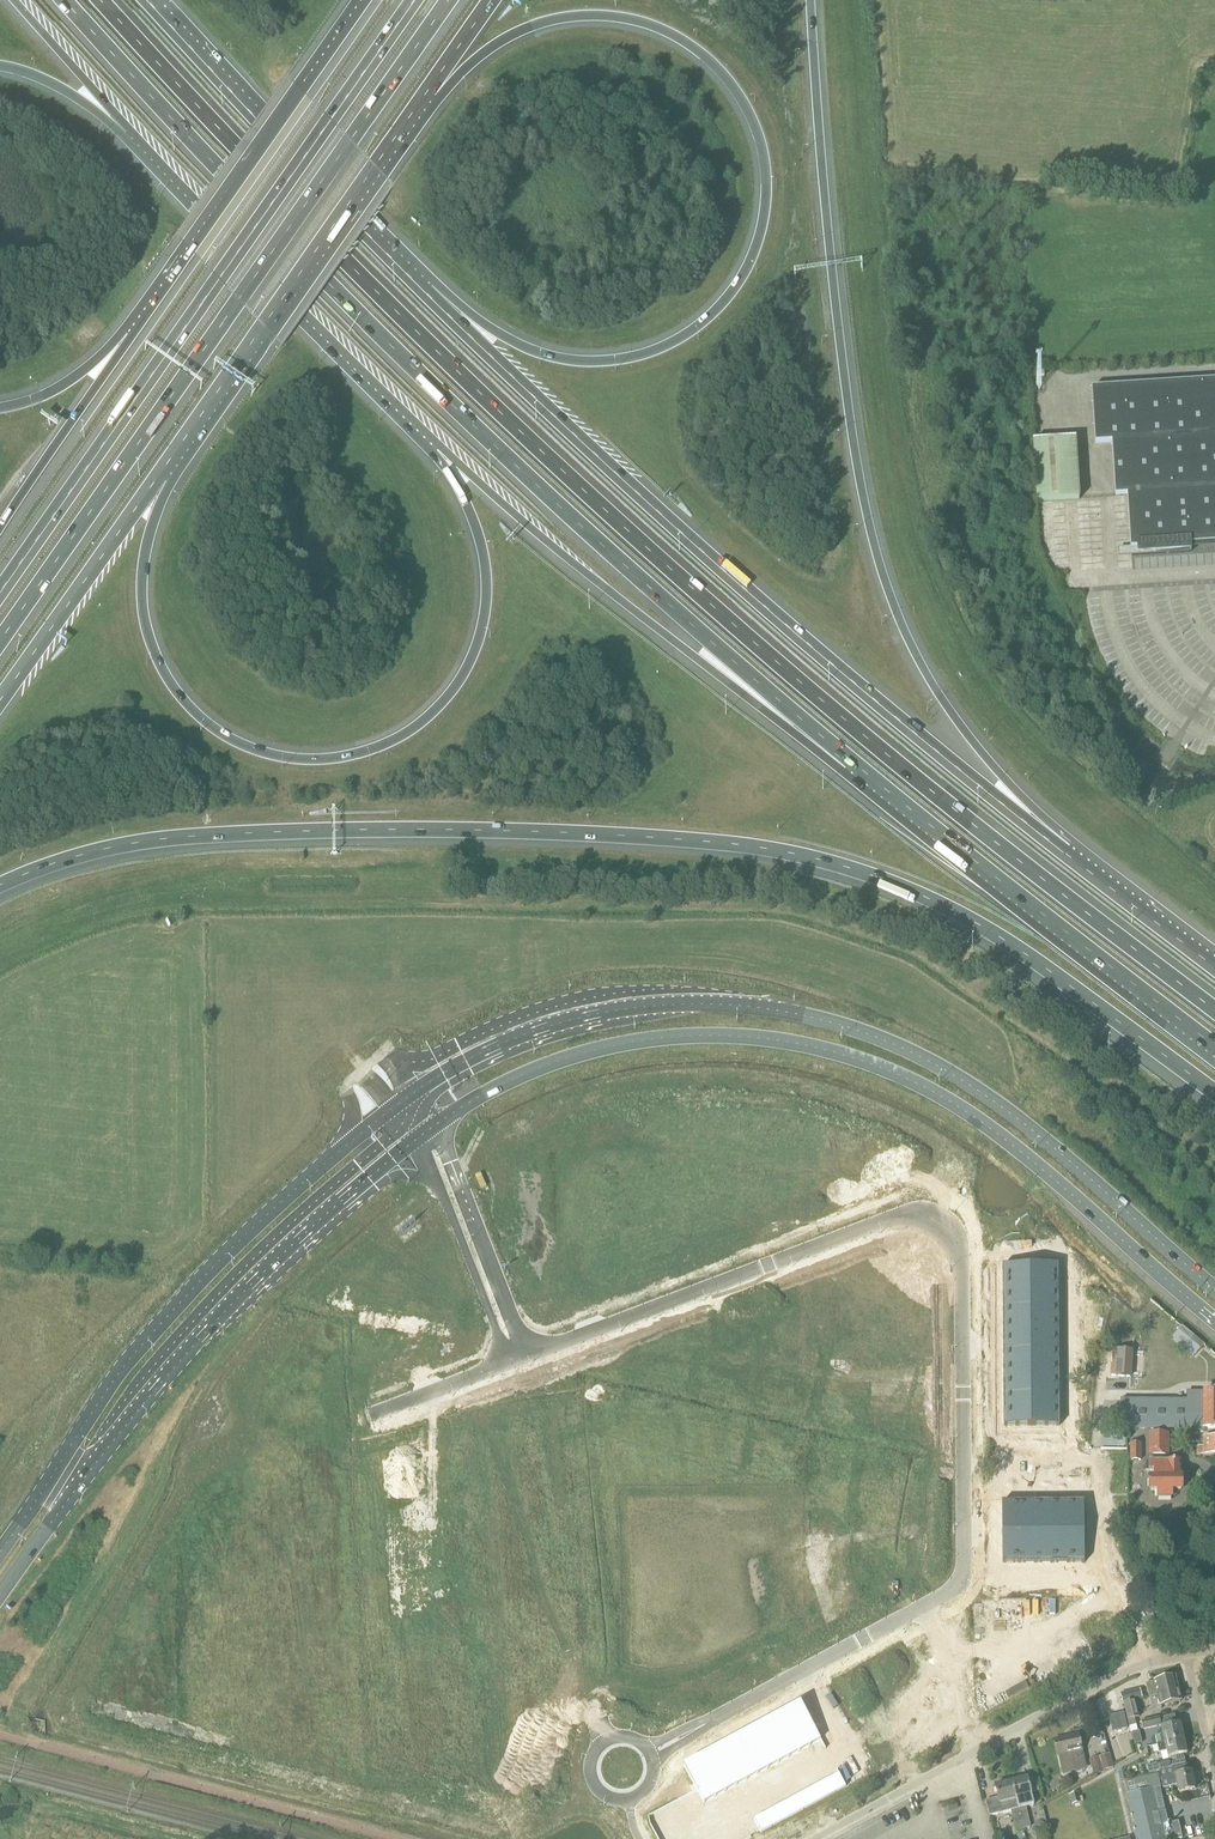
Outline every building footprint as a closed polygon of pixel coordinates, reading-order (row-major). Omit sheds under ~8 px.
[(1115,496),(1127,495),(1131,549),(1214,543),(1214,380),(1092,388),(1095,443),(1112,442),(1115,496)] [(324,403),(333,394),(327,388),(318,397),(324,403)] [(1033,441),(1036,501),(1079,498),(1076,438),(1033,441)] [(1031,1265),(1003,1266),(1003,1281),(1031,1281),(1031,1265)] [(1058,1265),(1031,1265),(1031,1281),(1059,1281),(1058,1265)] [(1031,1281),(1003,1281),(1003,1296),(1031,1295),(1031,1281)] [(1059,1281),(1031,1281),(1031,1295),(1059,1295),(1059,1281)] [(1031,1295),(1003,1296),(1003,1310),(1031,1310),(1031,1295)] [(1059,1295),(1031,1295),(1031,1310),(1059,1309),(1059,1295)] [(1059,1309),(1031,1310),(1031,1324),(1059,1324),(1059,1309)] [(1031,1310),(1003,1310),(1003,1324),(1031,1324),(1031,1310)] [(1031,1324),(1003,1324),(1003,1339),(1031,1338),(1031,1324)] [(1059,1324),(1031,1324),(1031,1338),(1059,1338),(1059,1324)] [(1182,1326),(1179,1331),(1201,1349),(1205,1345),(1182,1326)] [(1031,1338),(1003,1339),(1004,1353),(1031,1353),(1031,1338)] [(1059,1338),(1031,1338),(1031,1353),(1059,1353),(1059,1338)] [(1113,1349),(1111,1376),(1131,1377),(1133,1351),(1113,1349)] [(1031,1353),(1004,1353),(1004,1367),(1031,1367),(1031,1353)] [(1059,1353),(1031,1353),(1031,1367),(1059,1367),(1059,1353)] [(1031,1367),(1004,1367),(1004,1382),(1032,1382),(1031,1367)] [(1059,1367),(1031,1367),(1032,1382),(1059,1381),(1059,1367)] [(1059,1381),(1032,1382),(1032,1396),(1060,1396),(1059,1381)] [(1032,1382),(1004,1382),(1004,1396),(1032,1396),(1032,1382)] [(1122,1400),(1122,1429),(1214,1429),(1214,1391),(1204,1391),(1204,1392),(1188,1392),(1188,1401),(1122,1400)] [(1032,1396),(1004,1396),(1004,1410),(1032,1410),(1032,1396)] [(1060,1396),(1032,1396),(1032,1410),(1060,1410),(1060,1396)] [(1032,1410),(1004,1410),(1004,1426),(1032,1426),(1032,1410)] [(1060,1410),(1032,1410),(1032,1426),(1060,1426),(1060,1425),(1060,1410)] [(1172,1498),(1172,1491),(1181,1491),(1181,1479),(1179,1479),(1179,1462),(1177,1462),(1170,1462),(1166,1462),(1166,1455),(1168,1455),(1168,1435),(1150,1435),(1150,1455),(1150,1457),(1151,1457),(1151,1462),(1146,1462),(1146,1471),(1150,1471),(1150,1473),(1155,1473),(1155,1479),(1150,1479),(1150,1491),(1158,1491),(1158,1498),(1172,1498)] [(1204,1439),(1204,1448),(1197,1448),(1197,1454),(1214,1455),(1214,1439),(1204,1439)] [(1141,1460),(1141,1441),(1131,1441),(1131,1460),(1141,1460)] [(1019,1501),(1002,1501),(1003,1532),(1019,1532),(1019,1501)] [(1035,1501),(1019,1501),(1019,1532),(1035,1532),(1035,1501)] [(1052,1501),(1035,1501),(1035,1532),(1052,1532),(1052,1501)] [(1068,1501),(1052,1501),(1052,1532),(1068,1532),(1068,1501)] [(1084,1501),(1068,1501),(1068,1532),(1085,1532),(1084,1501)] [(1019,1532),(1003,1532),(1003,1563),(1019,1563),(1019,1532)] [(1035,1532),(1019,1532),(1019,1563),(1036,1563),(1035,1532)] [(1052,1532),(1035,1532),(1036,1563),(1052,1563),(1052,1532)] [(1068,1532),(1052,1532),(1052,1563),(1068,1562),(1068,1532)] [(1085,1532),(1068,1532),(1068,1562),(1085,1562),(1085,1532)] [(1148,1621),(1151,1627),(1157,1624),(1154,1618),(1148,1621)] [(1149,1696),(1178,1689),(1175,1677),(1146,1684),(1149,1696)] [(1178,1689),(1149,1696),(1153,1712),(1162,1709),(1161,1706),(1181,1701),(1178,1689)] [(1140,1690),(1130,1692),(1132,1700),(1135,1699),(1136,1699),(1142,1698),(1140,1690)] [(1140,1717),(1136,1699),(1135,1699),(1132,1700),(1123,1702),(1127,1720),(1140,1717)] [(801,1703),(684,1766),(704,1803),(821,1740),(801,1703)] [(1128,1728),(1124,1712),(1109,1716),(1112,1732),(1128,1728)] [(1159,1717),(1141,1722),(1143,1730),(1161,1726),(1159,1717)] [(1163,1735),(1155,1736),(1157,1743),(1183,1737),(1180,1724),(1162,1728),(1163,1735)] [(1078,1735),(1056,1739),(1062,1767),(1086,1762),(1083,1750),(1082,1751),(1078,1735)] [(1183,1737),(1157,1743),(1159,1753),(1167,1751),(1168,1758),(1187,1754),(1183,1737)] [(1104,1770),(1113,1768),(1109,1754),(1100,1757),(1089,1760),(1094,1775),(1104,1772),(1104,1770)] [(1158,1770),(1171,1767),(1169,1759),(1156,1762),(1154,1763),(1155,1770),(1158,1770)] [(1175,1768),(1159,1771),(1163,1788),(1171,1786),(1178,1785),(1180,1792),(1195,1789),(1191,1772),(1177,1775),(1175,1768)] [(839,1773),(796,1797),(803,1810),(846,1786),(839,1773)] [(1138,1838),(1164,1838),(1158,1812),(1164,1811),(1162,1803),(1156,1804),(1153,1789),(1161,1787),(1158,1774),(1125,1781),(1128,1794),(1138,1838)] [(1019,1813),(1026,1811),(1025,1807),(1034,1805),(1027,1778),(1011,1782),(1019,1813)] [(1014,1822),(1028,1819),(1026,1811),(1019,1813),(1011,1782),(995,1786),(998,1798),(987,1801),(990,1815),(1011,1810),(1014,1822)] [(1078,1792),(1070,1795),(1072,1805),(1080,1802),(1078,1792)] [(1030,1826),(1028,1819),(1014,1822),(1016,1830),(1030,1826)] [(1182,1838),(1178,1822),(1163,1825),(1166,1838),(1180,1838),(1182,1838)]
